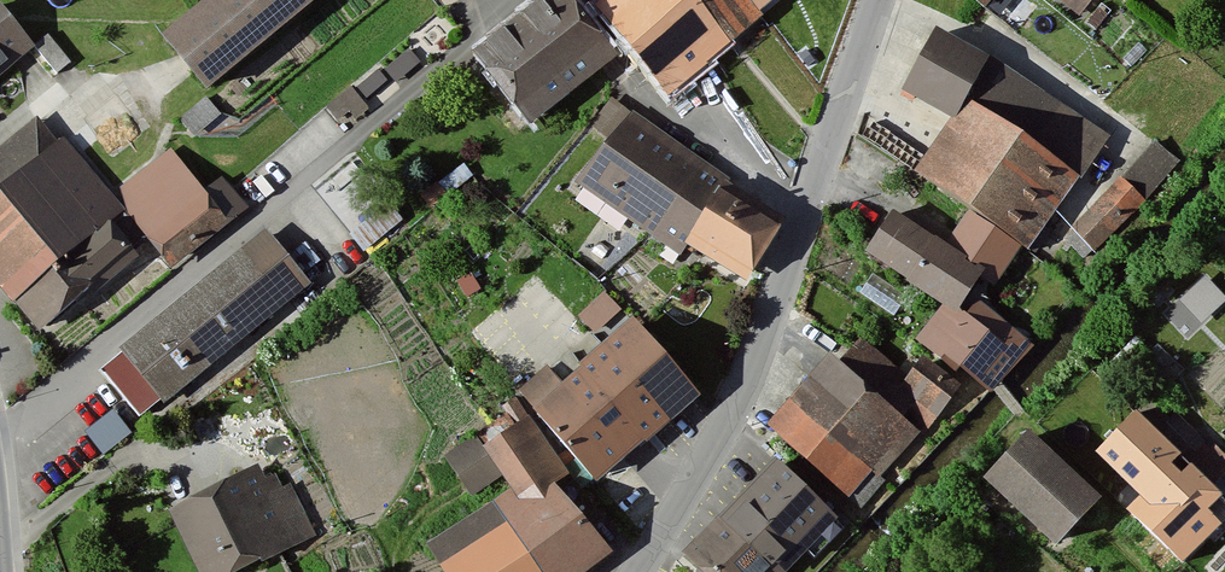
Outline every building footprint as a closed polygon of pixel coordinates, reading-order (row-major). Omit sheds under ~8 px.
[(166,40),(207,91),(322,0),(217,0),(166,40)] [(562,0),(558,0),(482,60),(531,122),(609,61),(562,0)] [(594,1),(674,98),(794,0),(595,0),(594,1)] [(34,50),(0,9),(0,77),(34,50)] [(995,61),(941,29),(906,88),(959,119),(972,100),(995,61)] [(350,125),(400,82),(379,59),(330,103),(350,125)] [(1025,135),(972,100),(959,119),(918,180),(1034,257),(1113,138),(1051,97),(1025,135)] [(790,217),(623,106),(570,185),(674,254),(679,246),(742,288),(790,217)] [(0,192),(0,290),(37,337),(133,261),(105,227),(127,210),(69,137),(0,192)] [(1071,219),(1095,245),(1184,163),(1160,137),(1071,219)] [(114,184),(168,262),(250,206),(225,170),(203,185),(174,143),(114,184)] [(993,273),(894,213),(867,257),(965,318),(993,273)] [(264,230),(120,348),(165,403),(310,286),(264,230)] [(1224,301),(1224,286),(1210,268),(1180,294),(1203,320),(1224,301)] [(594,324),(620,300),(606,285),(580,309),(594,324)] [(622,304),(597,323),(606,334),(630,315),(622,304)] [(701,399),(631,318),(527,408),(575,464),(597,489),(701,399)] [(848,360),(833,347),(766,423),(851,498),(914,427),(924,431),(962,389),(927,358),(909,378),(865,340),(848,360)] [(87,426),(105,448),(131,426),(114,405),(87,426)] [(527,408),(489,438),(477,421),(435,450),(470,498),(502,475),(513,490),(439,542),(460,571),(565,571),(600,547),(553,481),(575,464),(527,408)] [(1142,413),(1102,457),(1147,496),(1136,508),(1194,560),(1224,526),(1224,487),(1142,413)] [(1115,499),(1038,431),(993,481),(1070,549),(1115,499)] [(770,451),(684,547),(711,571),(803,571),(849,522),(770,451)] [(165,510),(198,571),(230,571),(304,534),(264,458),(165,510)]
